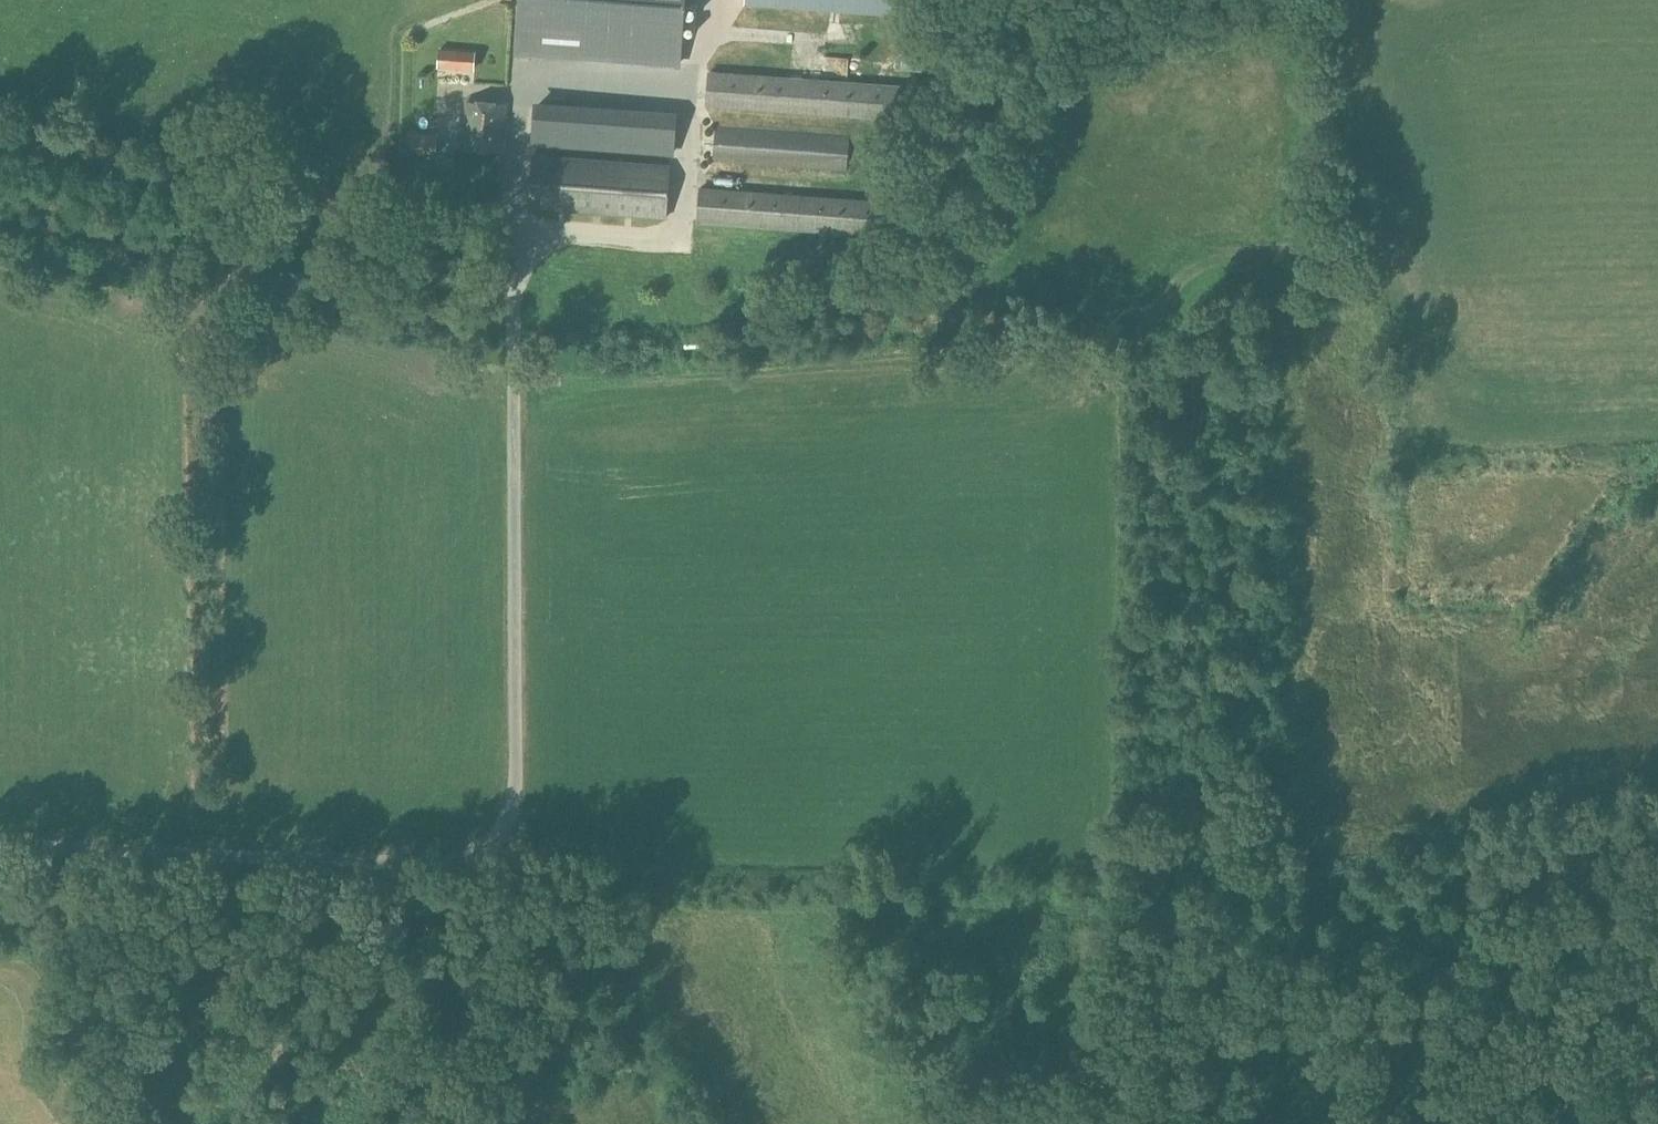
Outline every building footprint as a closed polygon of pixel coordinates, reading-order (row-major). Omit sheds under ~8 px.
[(522,57),(678,63),(681,0),(525,0),(522,57)] [(923,0),(743,0),(742,5),(922,17),(923,0)] [(901,119),(902,88),(711,75),(709,106),(901,119)] [(503,150),(506,106),(466,103),(463,147),(503,150)] [(630,150),(670,153),(673,119),(632,116),(630,150)] [(847,171),(849,139),(717,129),(714,161),(847,171)] [(437,136),(409,136),(409,155),(437,155),(437,136)] [(664,218),(668,167),(539,158),(535,209),(664,218)] [(874,234),(877,202),(703,189),(700,221),(874,234)]
